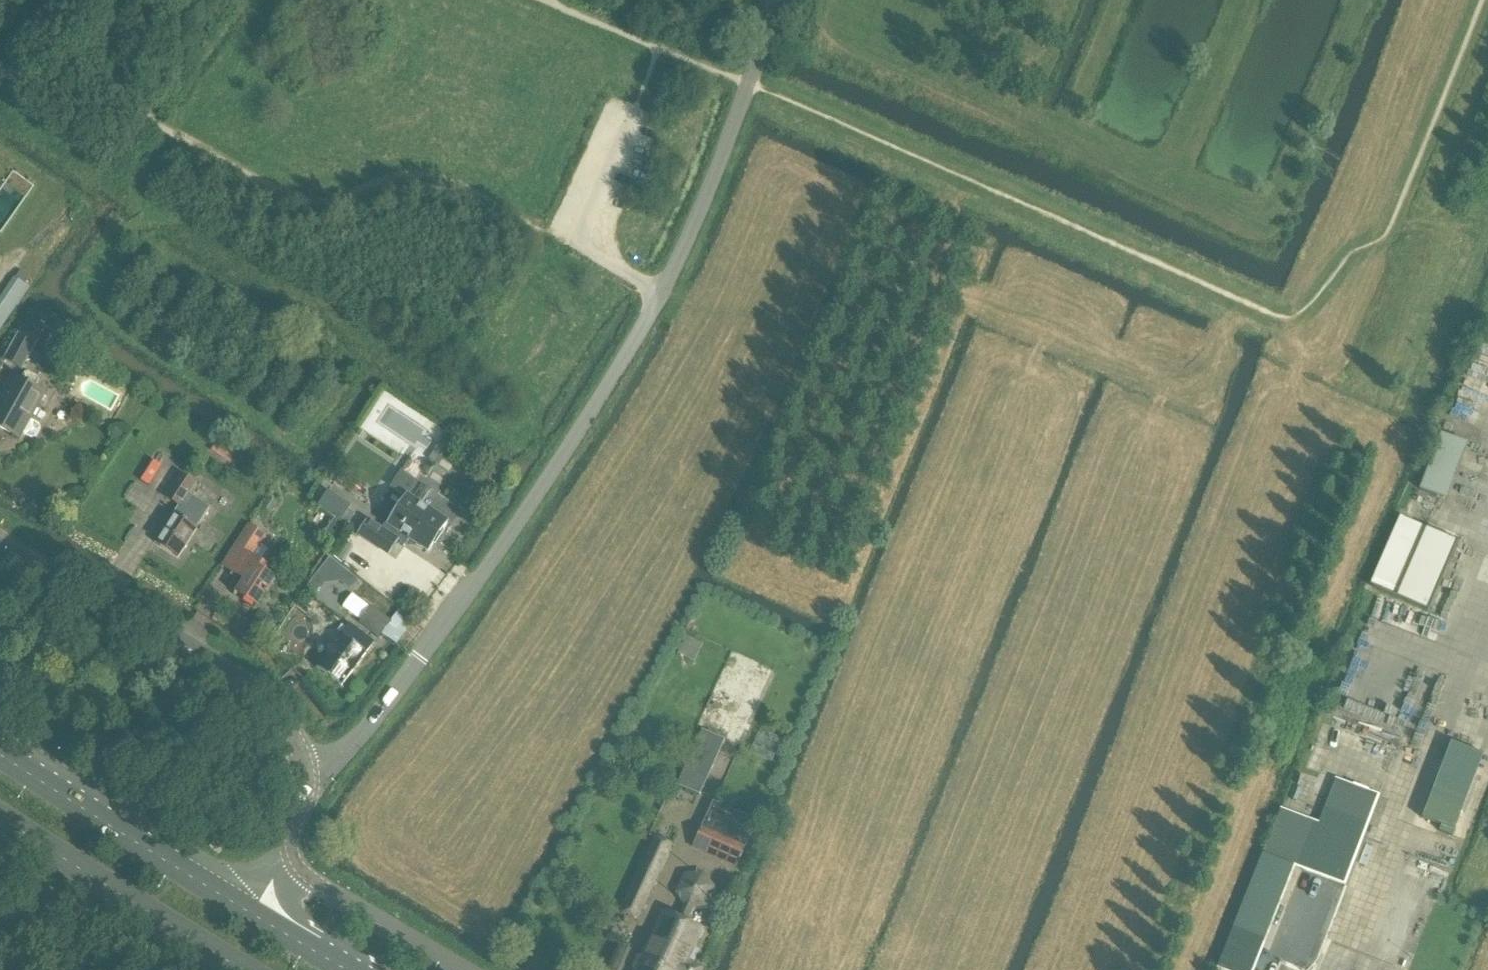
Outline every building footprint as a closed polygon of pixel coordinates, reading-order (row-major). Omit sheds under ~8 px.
[(29,319),(21,334),(5,362),(23,371),(46,329),(29,319)] [(0,397),(0,428),(20,439),(22,434),(31,438),(36,437),(40,430),(39,425),(30,420),(44,394),(12,376),(0,397)] [(155,543),(177,557),(209,507),(188,494),(195,483),(181,474),(166,498),(179,506),(155,543)] [(317,507),(340,522),(348,510),(325,495),(317,507)] [(405,546),(409,539),(428,552),(447,523),(407,496),(384,531),(368,521),(358,535),(388,554),(397,540),(405,546)] [(321,533),(335,542),(336,543),(346,527),(331,517),(321,533)] [(1397,533),(1375,584),(1369,597),(1370,597),(1371,596),(1422,618),(1430,600),(1456,541),(1404,518),(1397,534),(1397,533)] [(222,566),(241,578),(244,580),(236,592),(258,607),(266,595),(267,595),(269,592),(268,592),(276,580),(265,572),(268,567),(252,558),(265,536),(248,525),(222,566)] [(390,621),(380,614),(372,608),(361,623),(379,636),(390,621)] [(341,635),(341,636),(365,654),(366,653),(374,642),(349,624),(341,634),(341,635)] [(365,654),(341,636),(316,666),(341,686),(365,654)] [(1421,818),(1441,826),(1438,831),(1453,837),(1455,830),(1454,830),(1470,788),(1482,754),(1450,742),(1435,782),(1421,818)] [(1283,861),(1302,868),(1345,884),(1378,797),(1358,790),(1335,781),(1319,825),(1304,819),(1300,830),(1277,822),(1264,853),(1283,861)] [(692,847),(736,867),(756,822),(713,802),(692,847)] [(671,845),(657,839),(654,838),(621,911),(637,919),(671,845)] [(1277,876),(1283,861),(1264,853),(1258,869),(1277,876)] [(702,969),(686,962),(701,929),(684,921),(690,907),(705,905),(713,888),(703,873),(684,875),(676,892),(687,905),(680,920),(663,912),(636,969),(701,969),(702,969)] [(1238,920),(1220,965),(1233,969),(1240,969),(1257,928),(1238,920)]
